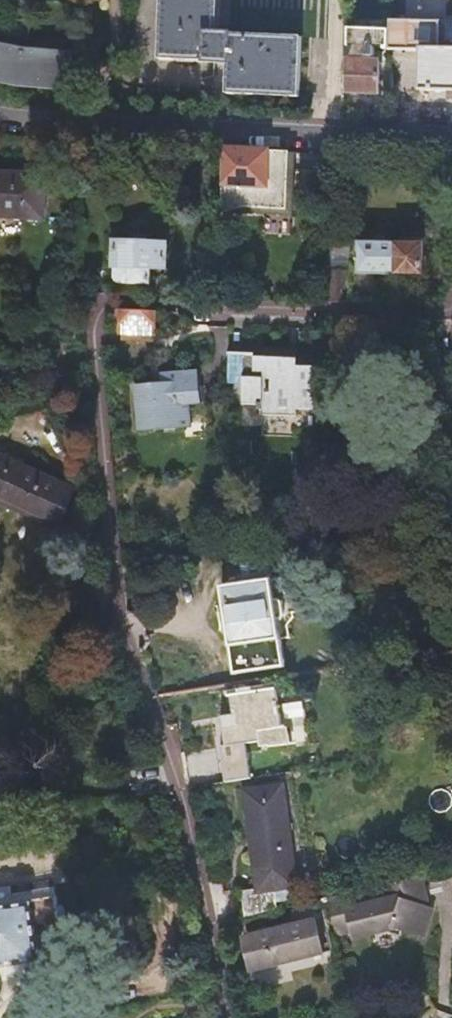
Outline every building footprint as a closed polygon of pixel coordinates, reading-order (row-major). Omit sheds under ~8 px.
[(162,59),(232,61),(231,94),(302,96),(305,35),(332,36),(333,0),(164,0),(162,59)] [(389,50),(407,51),(421,51),(420,90),(446,91),(451,91),(451,51),(441,50),(441,23),(390,22),(389,50)] [(25,82),(72,84),(72,79),(85,80),(86,67),(73,66),(73,54),(25,49),(0,45),(0,77),(25,82)] [(348,53),(347,92),(379,93),(380,60),(353,60),(354,53),(348,53)] [(270,149),(226,147),(224,184),(268,186),(270,149)] [(45,222),(48,175),(0,172),(0,218),(45,222)] [(349,270),(330,271),(329,301),(374,303),(375,264),(404,265),(404,262),(421,263),(421,245),(404,245),(404,241),(357,240),(356,256),(349,256),(349,270)] [(116,242),(114,285),(149,286),(150,271),(164,272),(165,243),(116,242)] [(166,315),(131,314),(132,342),(148,324),(165,324),(166,315)] [(165,345),(165,324),(148,324),(132,342),(132,344),(165,345)] [(287,350),(231,348),(229,376),(242,376),(241,403),(258,404),(258,414),(294,414),(294,404),(312,405),(313,353),(298,353),(298,360),(287,360),(287,350)] [(298,360),(298,353),(298,350),(287,350),(287,360),(298,360)] [(207,371),(197,373),(199,388),(209,386),(207,371)] [(146,390),(153,430),(167,427),(168,433),(203,427),(200,406),(212,405),(209,386),(199,388),(197,373),(170,377),(172,386),(146,390)] [(0,459),(0,500),(57,526),(75,487),(2,455),(0,459)] [(241,585),(224,587),(236,674),(285,667),(271,564),(246,567),(247,577),(240,578),(241,585)] [(327,685),(325,673),(292,677),(294,690),(327,685)] [(231,697),(234,715),(236,728),(224,729),(227,747),(246,744),(258,742),(259,747),(266,746),(267,749),(286,746),(283,727),(278,728),(273,691),(231,697)] [(225,784),(252,780),(246,744),(227,747),(224,729),(236,728),(234,715),(214,718),(225,784)] [(270,787),(234,795),(256,891),(240,895),(245,917),(277,911),(272,890),(293,884),(270,787)] [(417,890),(421,878),(328,900),(337,941),(379,932),(425,941),(431,911),(422,909),(417,890)] [(39,959),(35,937),(59,933),(52,893),(26,898),(27,901),(0,906),(0,966),(39,959)] [(316,923),(240,939),(248,976),(324,959),(316,923)] [(412,1017),(423,1017),(435,1010),(419,987),(401,999),(412,1017)]
